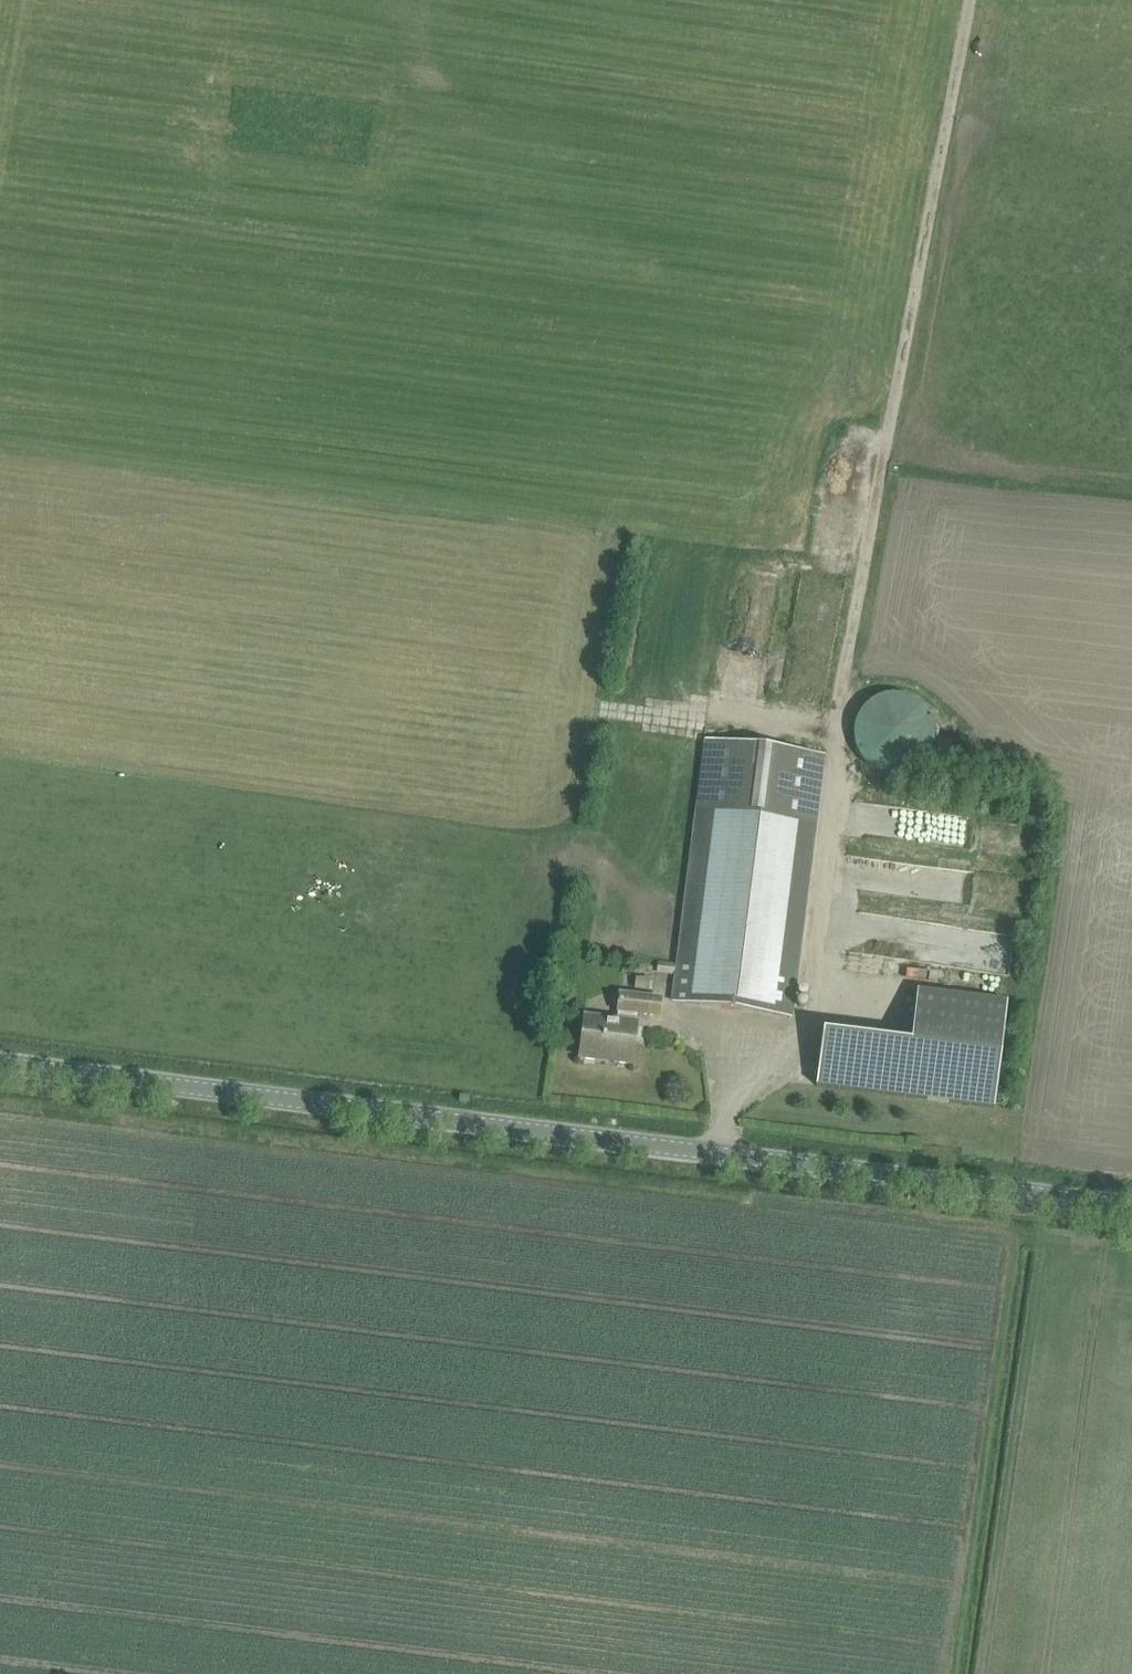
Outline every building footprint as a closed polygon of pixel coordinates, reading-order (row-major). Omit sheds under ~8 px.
[(932,719),(930,714),(926,708),(921,704),(916,700),(911,697),(905,695),(898,694),(892,694),(886,695),(880,697),(874,700),(869,704),(864,708),(860,713),(857,719),(855,725),(854,731),(854,738),(855,744),(857,750),(860,756),(864,761),(868,765),(874,769),(879,772),(885,774),(891,775),(898,775),(902,775),(904,774),(910,772),(916,769),(921,766),(926,761),(929,756),(932,750),(934,744),(935,738),(935,732),(934,725),(932,719)] [(674,1002),(791,1017),(823,755),(707,740),(674,1002)] [(675,965),(658,965),(658,974),(674,974),(675,965)] [(631,977),(629,992),(650,995),(652,980),(631,977)] [(917,991),(904,1097),(995,1108),(1008,1002),(917,991)] [(618,1012),(619,1012),(634,1014),(659,1017),(661,999),(621,994),(618,1012)] [(634,1014),(619,1012),(618,1021),(585,1016),(580,1058),(632,1065),(638,1023),(633,1022),(634,1014)] [(853,1038),(898,1045),(900,1031),(856,1024),(853,1038)] [(804,1068),(802,1081),(813,1083),(815,1070),(804,1068)]
